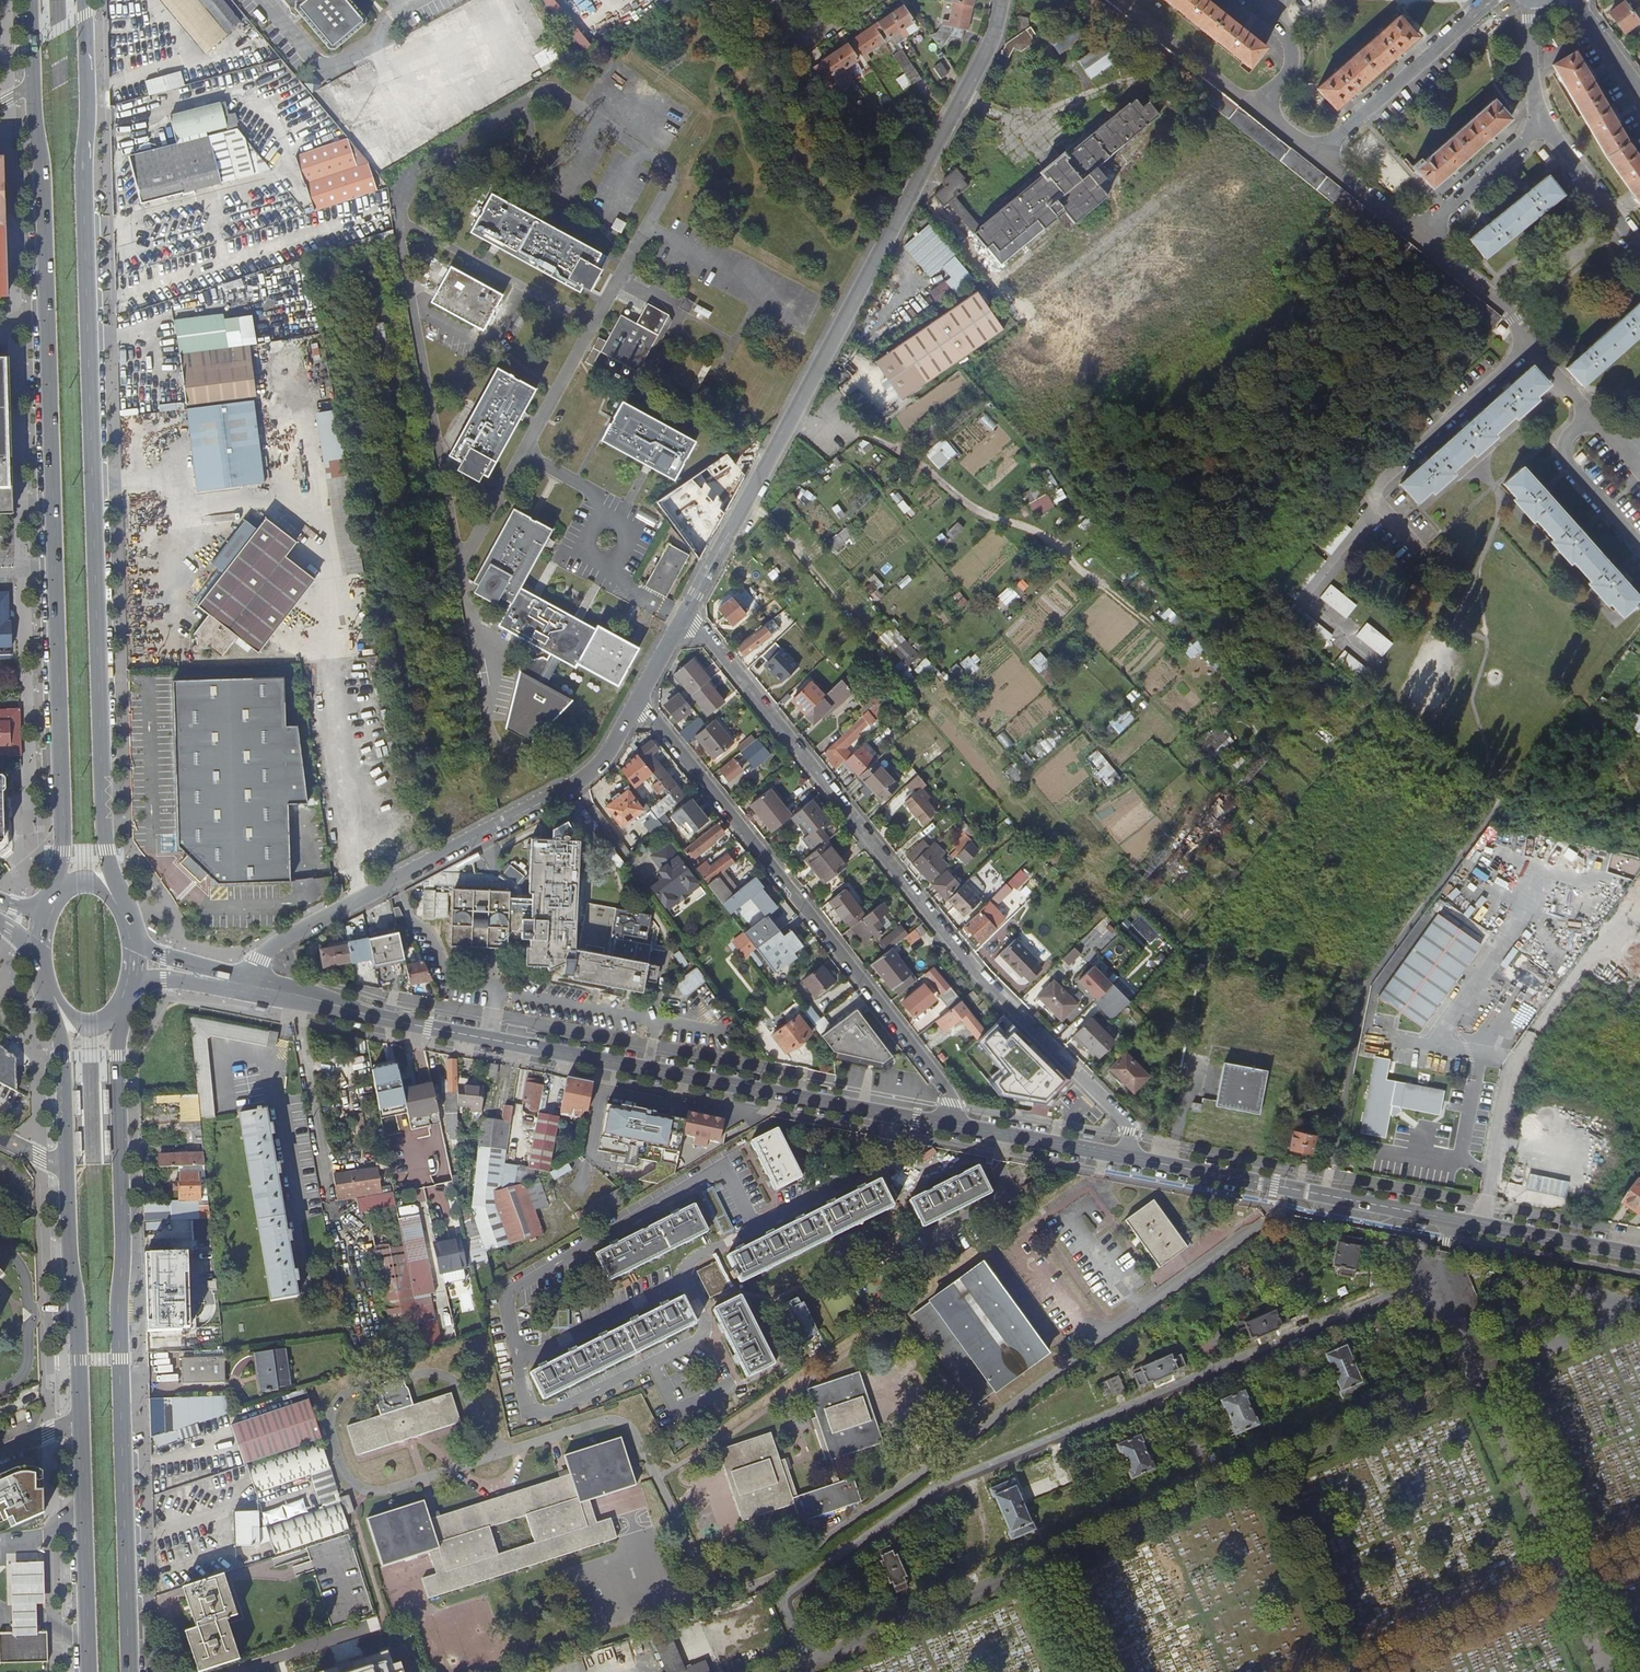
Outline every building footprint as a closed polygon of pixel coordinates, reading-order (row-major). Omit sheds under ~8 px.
[(230,34),(202,0),(160,0),(205,54),(230,34)] [(230,34),(243,23),(224,0),(202,0),(230,34)] [(298,1),(298,6),(330,45),(336,46),(366,21),(366,16),(352,0),(300,0),(298,1)] [(585,50),(592,46),(554,0),(544,0),(585,50)] [(1248,68),(1264,49),(1246,34),(1249,30),(1247,28),(1244,25),(1240,29),(1206,2),(1207,0),(1164,0),(1248,68)] [(1631,0),(1629,0),(1610,14),(1617,23),(1632,13),(1637,9),(1631,0)] [(973,6),(954,2),(950,22),(943,21),(942,25),(952,27),(965,29),(968,30),(973,6)] [(913,22),(902,6),(890,14),(905,38),(908,36),(903,29),(913,22)] [(1637,9),(1632,13),(1639,22),(1639,6),(1637,9)] [(1639,22),(1632,13),(1617,23),(1625,33),(1639,23),(1639,22)] [(905,38),(890,14),(877,23),(882,30),(889,39),(899,33),(903,39),(905,38)] [(1402,52),(1420,36),(1401,14),(1316,87),(1337,110),(1358,91),(1402,52)] [(1028,19),(1033,26),(1038,22),(1033,15),(1028,19)] [(1020,17),(1016,38),(1027,30),(1033,26),(1028,19),(1020,17)] [(1047,36),(1060,55),(1088,36),(1075,17),(1047,36)] [(882,30),(877,23),(872,27),(877,33),(882,30)] [(964,39),(965,29),(952,27),(942,25),(938,32),(930,34),(940,48),(951,37),(964,39)] [(877,33),(872,27),(852,41),(857,48),(866,62),(870,59),(867,54),(883,43),(877,33)] [(1493,40),(1503,32),(1499,27),(1489,36),(1493,40)] [(1035,42),(1027,30),(1016,38),(1007,45),(1005,48),(1001,54),(1009,57),(1015,49),(1022,51),(1035,42)] [(1561,33),(1552,38),(1558,47),(1566,42),(1561,33)] [(857,48),(852,41),(847,44),(852,52),(857,48)] [(1079,61),(1092,79),(1119,61),(1106,42),(1079,61)] [(554,43),(534,54),(542,67),(562,55),(554,43)] [(858,61),(852,52),(847,44),(835,53),(850,76),(853,74),(849,67),(858,61)] [(910,64),(900,50),(897,52),(894,47),(890,50),(893,54),(892,55),(901,68),(902,69),(910,64)] [(166,77),(170,89),(255,65),(252,53),(208,65),(207,62),(165,74),(166,77)] [(850,76),(835,53),(822,61),(824,64),(810,74),(820,86),(833,77),(843,70),(847,77),(847,78),(850,76)] [(1553,67),(1606,159),(1639,205),(1639,154),(1636,156),(1625,140),(1614,121),(1619,118),(1616,113),(1614,110),(1609,113),(1589,79),(1594,76),(1591,71),(1589,67),(1584,70),(1575,54),(1553,67)] [(901,68),(892,55),(883,62),(891,74),(901,68)] [(883,71),(878,65),(871,69),(875,76),(883,71)] [(912,85),(902,69),(901,68),(891,74),(902,92),(912,85)] [(847,77),(843,70),(833,77),(837,83),(847,77)] [(1187,86),(1490,329),(1501,316),(1231,101),(1196,75),(1187,86)] [(161,91),(170,89),(166,77),(156,80),(157,83),(147,86),(149,95),(161,91)] [(933,95),(923,82),(915,88),(924,101),(933,95)] [(924,101),(915,88),(907,93),(916,106),(924,101)] [(1159,115),(1148,101),(1141,107),(1135,100),(1129,105),(1126,102),(977,225),(954,197),(968,186),(963,180),(965,178),(956,168),(947,176),(943,180),(942,182),(942,184),(944,186),(933,194),(943,206),(948,203),(1000,265),(1064,211),(1074,224),(1107,196),(1098,185),(1105,178),(1096,167),(1159,115)] [(200,121),(203,133),(234,124),(232,114),(226,115),(222,101),(207,106),(210,118),(200,121)] [(1498,104),(1418,175),(1434,194),(1455,176),(1497,139),(1515,123),(1498,104)] [(175,141),(203,133),(200,121),(210,118),(207,106),(168,116),(175,141)] [(236,129),(258,155),(261,159),(268,153),(267,153),(241,124),(236,129)] [(219,130),(229,164),(233,175),(270,169),(261,159),(258,155),(236,129),(233,126),(219,130)] [(233,175),(229,164),(219,130),(127,159),(138,193),(140,198),(150,202),(176,193),(182,196),(189,193),(191,189),(233,175)] [(364,165),(354,168),(344,141),(293,158),(311,213),(375,193),(364,165)] [(1546,165),(1551,161),(1543,151),(1538,155),(1546,165)] [(1481,259),(1563,196),(1546,176),(1535,184),(1487,223),(1466,239),(1481,259)] [(607,258),(492,195),(470,233),(578,292),(581,287),(588,291),(607,258)] [(956,257),(925,219),(914,228),(945,266),(956,257)] [(973,280),(955,258),(945,266),(963,288),(973,280)] [(480,333),(500,298),(447,270),(428,305),(480,333)] [(930,293),(938,305),(956,293),(947,281),(930,293)] [(977,291),(877,360),(903,398),(1003,329),(977,291)] [(695,303),(684,297),(679,308),(689,313),(695,303)] [(136,313),(137,317),(138,320),(172,309),(169,302),(136,313)] [(1566,369),(1582,387),(1639,335),(1639,302),(1627,314),(1585,352),(1566,369)] [(638,323),(621,314),(606,340),(599,336),(585,361),(592,365),(600,352),(637,372),(653,344),(658,347),(672,322),(669,316),(648,305),(638,323)] [(711,311),(697,305),(695,311),(708,318),(711,311)] [(1501,316),(1490,329),(1492,330),(1503,317),(1501,316)] [(177,336),(195,335),(194,326),(176,327),(177,336)] [(195,335),(177,336),(178,346),(206,344),(205,334),(195,335)] [(180,354),(187,402),(255,392),(251,363),(250,363),(247,345),(180,354)] [(14,514),(9,356),(0,357),(0,514),(14,514)] [(477,479),(481,471),(487,474),(534,387),(496,366),(448,453),(460,459),(455,467),(477,479)] [(1532,368),(1512,386),(1510,385),(1504,390),(1505,392),(1470,424),(1469,422),(1462,428),(1463,429),(1428,461),(1427,459),(1421,465),(1422,466),(1400,485),(1417,504),(1431,492),(1433,495),(1454,476),(1451,473),(1473,454),(1475,457),(1496,438),(1493,436),(1514,417),(1516,420),(1537,401),(1535,399),(1548,387),(1532,368)] [(379,396),(381,404),(390,403),(389,394),(379,396)] [(188,406),(198,490),(264,482),(253,398),(188,406)] [(694,441),(622,401),(601,440),(672,480),(694,441)] [(936,432),(929,439),(934,445),(942,439),(936,432)] [(328,456),(329,464),(344,462),(342,451),(333,453),(333,455),(328,456)] [(705,467),(652,504),(660,512),(673,503),(676,508),(682,504),(679,499),(702,484),(704,487),(714,480),(709,472),(719,465),(715,460),(705,467)] [(1038,515),(1068,496),(1049,467),(1038,475),(1042,481),(1024,493),(1038,515)] [(1627,587),(1621,580),(1623,579),(1617,572),(1615,574),(1584,538),(1585,537),(1580,531),(1579,533),(1546,497),(1548,495),(1543,489),(1541,491),(1522,469),(1504,486),(1516,500),(1514,502),(1532,523),(1535,521),(1554,542),(1551,544),(1569,564),(1572,562),(1591,583),(1588,586),(1607,607),(1609,604),(1622,619),(1635,607),(1637,610),(1639,607),(1639,602),(1627,587)] [(510,601),(519,587),(551,530),(511,508),(473,580),(477,582),(473,590),(495,602),(499,595),(510,601)] [(966,517),(971,522),(976,518),(971,512),(966,517)] [(267,517),(266,515),(223,571),(221,569),(196,602),(197,603),(199,602),(210,610),(194,631),(196,633),(197,643),(194,646),(193,648),(194,650),(196,650),(199,650),(202,647),(210,644),(222,653),(238,632),(258,648),(315,575),(285,553),(287,551),(289,552),(297,542),(295,540),(296,539),(273,521),(274,519),(269,515),(267,517)] [(971,522),(966,517),(962,521),(958,515),(949,522),(948,521),(944,525),(946,528),(944,528),(952,538),(966,526),(967,526),(971,522)] [(929,545),(935,552),(950,540),(943,532),(929,545)] [(649,576),(669,587),(686,555),(666,544),(649,576)] [(664,597),(669,587),(649,576),(644,586),(664,597)] [(1639,602),(1639,576),(1627,587),(1639,602)] [(1331,583),(1321,596),(1348,616),(1358,603),(1331,583)] [(1000,596),(1010,607),(1021,597),(1011,586),(1000,596)] [(535,656),(560,659),(574,667),(577,662),(616,684),(637,647),(596,624),(594,628),(519,587),(510,601),(498,622),(510,630),(506,637),(514,642),(518,634),(528,640),(526,645),(534,650),(535,656)] [(0,592),(0,646),(10,646),(10,622),(7,622),(7,620),(7,610),(7,592),(0,592)] [(718,608),(732,626),(741,619),(736,612),(742,608),(733,596),(718,608)] [(769,609),(773,614),(780,609),(776,604),(769,609)] [(773,618),(737,645),(745,655),(780,627),(773,618)] [(925,621),(914,633),(917,636),(924,629),(929,635),(935,629),(925,621)] [(1358,634),(1383,654),(1394,642),(1368,621),(1358,634)] [(910,663),(920,653),(896,627),(885,637),(910,663)] [(760,660),(777,679),(794,663),(777,645),(760,660)] [(1356,677),(1365,665),(1345,649),(1335,661),(1356,677)] [(970,654),(959,664),(969,675),(980,665),(970,654)] [(546,684),(560,659),(535,656),(524,658),(519,668),(518,672),(506,728),(531,742),(571,699),(546,684)] [(1029,661),(1049,686),(1061,676),(1046,658),(1040,662),(1035,656),(1029,661)] [(928,657),(915,667),(921,674),(933,664),(928,657)] [(708,725),(716,719),(714,718),(719,713),(715,708),(723,702),(708,681),(710,680),(693,658),(674,672),(706,713),(700,717),(701,717),(708,725)] [(979,674),(983,679),(995,669),(991,664),(979,674)] [(782,684),(787,690),(799,679),(794,674),(782,684)] [(843,679),(852,691),(856,687),(847,675),(843,679)] [(173,679),(178,842),(189,854),(180,862),(199,881),(208,873),(218,882),(291,877),(289,802),(308,802),(298,724),(285,725),(284,676),(173,679)] [(825,695),(805,713),(804,714),(813,723),(821,715),(827,709),(830,712),(852,691),(843,679),(825,695)] [(792,699),(805,713),(825,695),(812,681),(792,699)] [(680,693),(666,705),(677,720),(692,707),(680,693)] [(879,700),(876,702),(884,712),(875,720),(880,726),(891,715),(887,710),(879,700)] [(875,720),(884,712),(876,702),(867,710),(875,720)] [(1113,722),(1123,730),(1135,715),(1125,707),(1113,722)] [(824,717),(830,712),(827,709),(821,715),(824,717)] [(844,760),(851,753),(845,747),(860,733),(858,731),(867,721),(870,724),(875,720),(867,710),(824,751),(832,758),(830,760),(837,767),(842,762),(844,760)] [(4,752),(6,754),(15,754),(19,749),(18,718),(13,714),(0,714),(0,754),(4,752)] [(687,742),(694,737),(708,725),(701,717),(680,734),(687,742)] [(708,725),(694,737),(712,759),(734,742),(716,719),(708,725)] [(1199,741),(1214,757),(1235,739),(1221,723),(1199,741)] [(455,727),(447,728),(449,740),(457,738),(455,727)] [(751,736),(738,747),(741,751),(754,741),(751,736)] [(754,741),(741,751),(754,766),(769,755),(756,739),(754,741)] [(659,748),(653,741),(639,752),(637,753),(638,754),(643,761),(653,773),(659,781),(652,786),(658,794),(665,788),(670,794),(677,803),(678,802),(682,799),(685,797),(651,754),(659,748)] [(844,760),(842,762),(850,771),(852,769),(858,774),(875,759),(870,753),(871,753),(866,748),(865,749),(861,744),(860,744),(851,753),(844,760)] [(643,761),(638,754),(627,763),(634,773),(642,782),(653,773),(643,761)] [(875,759),(858,774),(869,786),(881,800),(899,784),(876,758),(875,759)] [(734,762),(732,759),(718,770),(721,775),(718,777),(724,783),(741,770),(739,768),(743,765),(738,759),(734,762)] [(634,773),(627,763),(622,767),(635,785),(636,787),(642,782),(634,773)] [(0,772),(0,853),(10,845),(8,772),(0,772)] [(858,774),(855,777),(866,789),(869,786),(858,774)] [(919,774),(907,785),(912,792),(905,798),(907,800),(905,802),(923,823),(936,811),(926,800),(929,797),(922,789),(927,784),(919,774)] [(465,783),(466,796),(485,795),(484,781),(465,783)] [(638,819),(652,808),(636,787),(635,785),(621,796),(616,799),(608,806),(622,825),(634,815),(638,819)] [(773,831),(791,817),(768,790),(751,805),(773,831)] [(666,812),(669,810),(677,803),(670,794),(652,808),(659,817),(666,812)] [(1167,798),(1158,805),(1170,820),(1179,813),(1167,798)] [(691,799),(672,814),(680,824),(686,819),(695,831),(708,820),(691,799)] [(826,841),(830,838),(822,828),(829,822),(811,800),(803,805),(804,806),(794,815),(799,822),(801,820),(809,831),(801,837),(812,852),(826,841)] [(573,974),(573,980),(597,984),(609,986),(630,990),(643,992),(647,963),(617,957),(600,955),(607,911),(647,918),(648,914),(587,905),(578,950),(575,950),(576,919),(579,841),(560,840),(560,837),(572,830),(562,811),(550,817),(556,828),(552,830),(552,839),(532,838),(529,893),(531,893),(530,900),(520,899),(514,899),(507,899),(507,892),(453,890),(452,892),(451,930),(451,945),(493,946),(506,946),(506,937),(529,938),(529,946),(526,946),(526,964),(546,965),(546,969),(564,964),(564,972),(573,974)] [(830,838),(842,829),(834,819),(829,822),(822,828),(830,838)] [(965,832),(969,837),(974,833),(972,830),(976,827),(971,821),(968,824),(964,819),(958,824),(965,832)] [(684,851),(688,856),(697,868),(698,867),(701,865),(695,857),(725,833),(723,831),(727,828),(721,820),(687,848),(684,851)] [(931,880),(956,855),(971,840),(969,837),(965,832),(952,846),(955,849),(944,861),(939,856),(943,852),(937,846),(933,850),(929,847),(927,849),(920,842),(907,856),(931,880)] [(971,840),(956,855),(964,863),(978,849),(971,840)] [(846,865),(826,841),(812,852),(805,857),(825,882),(846,865)] [(659,870),(664,877),(666,879),(653,889),(668,908),(677,901),(678,902),(692,891),(691,890),(700,884),(669,842),(653,854),(663,867),(659,870)] [(1064,845),(1062,847),(1060,845),(1050,856),(1058,863),(1068,853),(1065,851),(1068,848),(1064,845)] [(734,861),(728,854),(711,867),(706,861),(701,865),(698,867),(710,882),(734,861)] [(506,870),(517,881),(526,872),(514,861),(506,870)] [(441,871),(458,871),(456,863),(441,871)] [(1024,867),(1009,879),(1017,888),(1031,875),(1024,867)] [(1141,892),(1149,882),(1140,873),(1138,875),(1132,870),(1125,876),(1141,892)] [(448,892),(452,892),(453,890),(507,892),(514,892),(496,877),(491,873),(458,871),(441,871),(425,879),(424,890),(418,890),(418,915),(423,915),(423,918),(435,918),(435,915),(448,916),(449,900),(448,899),(448,892)] [(498,875),(496,877),(514,892),(514,899),(520,899),(520,889),(501,872),(498,875)] [(933,884),(940,891),(937,893),(940,896),(943,894),(945,896),(958,884),(946,872),(933,884)] [(723,903),(732,894),(729,890),(734,885),(724,873),(710,885),(723,903)] [(755,945),(757,948),(780,930),(769,915),(778,908),(762,887),(763,886),(755,876),(738,890),(732,894),(723,903),(730,913),(750,896),(766,915),(745,932),(748,937),(755,945)] [(651,886),(653,889),(666,879),(664,877),(651,886)] [(1007,881),(994,894),(1000,900),(1014,888),(1007,881)] [(965,883),(948,899),(963,915),(980,900),(965,883)] [(729,890),(732,894),(738,890),(734,885),(729,890)] [(1017,886),(1000,902),(1009,912),(1026,896),(1017,886)] [(851,927),(865,916),(843,889),(826,903),(844,924),(846,922),(851,927)] [(865,916),(851,927),(865,944),(883,929),(876,920),(888,910),(882,902),(865,916)] [(396,917),(404,916),(400,907),(394,908),(396,917)] [(617,957),(647,963),(650,946),(643,945),(621,941),(622,936),(644,939),(647,918),(607,911),(600,955),(617,957)] [(964,926),(980,942),(994,928),(979,912),(964,926)] [(1438,915),(1376,996),(1417,1029),(1479,948),(1438,915)] [(914,938),(910,942),(911,943),(915,940),(928,929),(923,923),(915,929),(910,933),(914,938)] [(887,951),(899,942),(905,937),(906,937),(906,936),(899,927),(880,942),(887,951)] [(785,936),(780,930),(757,948),(775,972),(797,955),(794,951),(804,944),(793,929),(785,936)] [(380,935),(369,937),(375,962),(405,955),(400,931),(388,934),(387,930),(379,931),(380,935)] [(906,936),(906,937),(910,942),(914,938),(910,933),(908,935),(906,936)] [(347,941),(351,961),(372,957),(368,937),(347,941)] [(755,945),(748,937),(737,945),(744,954),(755,945)] [(998,953),(1015,970),(1017,968),(1028,979),(1040,968),(1034,962),(1037,960),(1014,937),(998,953)] [(324,966),(351,961),(347,941),(347,939),(332,942),(332,945),(320,947),(324,966)] [(897,995),(917,980),(897,953),(903,948),(899,942),(887,951),(873,963),(897,995)] [(1065,956),(1063,958),(1070,965),(1082,953),(1075,946),(1065,956)] [(411,983),(433,978),(425,960),(407,963),(411,983)] [(802,980),(813,996),(834,981),(822,965),(802,980)] [(695,966),(677,984),(688,995),(706,978),(695,966)] [(938,995),(950,1010),(961,1001),(933,967),(924,974),(940,994),(938,995)] [(1062,1020),(1077,1005),(1054,982),(1037,1000),(1045,1008),(1048,1006),(1062,1020)] [(1131,1001),(1113,984),(1095,1001),(1113,1019),(1131,1001)] [(919,991),(917,989),(901,1002),(913,1017),(923,1009),(918,1003),(930,994),(925,987),(919,991)] [(986,1032),(961,1001),(950,1010),(936,1021),(943,1030),(961,1016),(962,1019),(960,1021),(977,1041),(986,1032)] [(810,1005),(803,1010),(805,1012),(814,1023),(820,1018),(810,1005)] [(822,1034),(834,1051),(881,1062),(890,1055),(856,1009),(822,1034)] [(814,1023),(805,1012),(799,1016),(799,1015),(791,1021),(772,1034),(786,1052),(812,1033),(811,1032),(817,1028),(814,1023)] [(267,1045),(269,1031),(191,1015),(194,1047),(199,1095),(201,1112),(201,1117),(215,1116),(209,1038),(212,1034),(267,1045)] [(1006,1027),(1012,1033),(1015,1031),(1007,1022),(1009,1020),(1004,1015),(995,1023),(997,1026),(995,1028),(999,1033),(1006,1027)] [(1099,1056),(1114,1042),(1091,1019),(1074,1037),(1082,1046),(1086,1043),(1099,1056)] [(999,1033),(1011,1046),(1018,1039),(1012,1033),(1006,1027),(999,1033)] [(278,1032),(269,1031),(267,1045),(275,1047),(278,1032)] [(1015,1050),(1021,1056),(1026,1052),(1021,1045),(1015,1050)] [(17,1092),(16,1058),(7,1052),(0,1046),(0,1083),(17,1092)] [(1133,1092),(1148,1077),(1126,1054),(1108,1072),(1117,1081),(1119,1078),(1133,1092)] [(1377,1056),(1361,1132),(1386,1137),(1391,1112),(1399,1107),(1440,1115),(1445,1091),(1387,1079),(1391,1059),(1377,1056)] [(449,1059),(449,1080),(450,1084),(450,1092),(445,1092),(446,1132),(450,1132),(450,1138),(459,1138),(459,1105),(458,1090),(457,1090),(456,1059),(449,1059)] [(1216,1106),(1259,1114),(1267,1071),(1224,1063),(1216,1106)] [(397,1065),(372,1070),(382,1117),(408,1112),(403,1089),(397,1065)] [(489,1076),(496,1078),(498,1066),(491,1065),(489,1076)] [(1010,1065),(995,1080),(1012,1097),(1027,1082),(1010,1065)] [(583,1110),(588,1111),(594,1082),(568,1077),(561,1111),(582,1116),(583,1110)] [(539,1110),(541,1101),(540,1101),(543,1085),(539,1084),(539,1079),(530,1078),(526,1098),(532,1099),(530,1108),(539,1110)] [(433,1082),(403,1089),(408,1112),(411,1129),(428,1125),(431,1125),(442,1122),(433,1082)] [(473,1107),(484,1109),(486,1089),(459,1085),(458,1090),(459,1105),(473,1107)] [(73,1090),(73,1114),(82,1114),(81,1090),(73,1090)] [(112,1114),(111,1090),(103,1090),(104,1114),(112,1114)] [(193,1113),(201,1112),(199,1095),(181,1096),(182,1121),(193,1121),(193,1113)] [(140,1098),(141,1112),(158,1112),(157,1097),(140,1098)] [(676,1172),(684,1134),(687,1120),(607,1104),(598,1150),(659,1161),(657,1169),(641,1179),(660,1182),(676,1172)] [(1079,1104),(1075,1109),(1082,1114),(1086,1110),(1079,1104)] [(484,1119),(478,1163),(473,1206),(476,1215),(475,1215),(487,1250),(543,1235),(534,1209),(548,1204),(539,1179),(525,1186),(525,1183),(500,1191),(501,1187),(514,1106),(507,1105),(504,1120),(484,1119)] [(271,1124),(269,1124),(266,1109),(240,1113),(272,1300),(298,1296),(295,1279),(298,1279),(297,1271),(294,1271),(288,1240),(291,1240),(290,1231),(287,1232),(277,1173),(280,1173),(278,1163),(275,1164),(270,1133),(273,1133),(271,1124)] [(538,1113),(528,1167),(548,1170),(558,1117),(554,1116),(555,1111),(545,1109),(545,1114),(538,1113)] [(194,1130),(202,1130),(201,1117),(201,1112),(193,1113),(193,1121),(182,1121),(151,1123),(152,1132),(194,1130)] [(695,1136),(709,1139),(719,1141),(724,1119),(689,1112),(687,1120),(684,1134),(695,1136)] [(771,1178),(773,1181),(777,1190),(803,1176),(778,1128),(753,1141),(758,1151),(759,1154),(761,1157),(770,1175),(771,1178)] [(1294,1129),(1291,1148),(1312,1152),(1316,1133),(1294,1129)] [(112,1155),(112,1130),(104,1130),(105,1155),(112,1155)] [(204,1150),(202,1130),(194,1130),(195,1142),(189,1143),(190,1151),(204,1150)] [(74,1131),(75,1156),(83,1155),(82,1131),(74,1131)] [(709,1139),(695,1136),(693,1144),(708,1146),(709,1139)] [(158,1167),(206,1165),(205,1152),(160,1154),(160,1158),(157,1158),(158,1167)] [(378,1166),(391,1164),(389,1155),(376,1157),(378,1166)] [(928,1190),(926,1191),(910,1199),(923,1226),(990,1193),(977,1166),(961,1174),(958,1175),(955,1176),(931,1189),(928,1190)] [(335,1175),(339,1200),(383,1193),(379,1168),(335,1175)] [(9,1169),(1,1184),(8,1187),(16,1172),(9,1169)] [(198,1218),(211,1218),(209,1198),(200,1198),(199,1172),(180,1173),(180,1200),(172,1201),(172,1212),(144,1214),(144,1220),(146,1220),(198,1218)] [(1531,1174),(1528,1190),(1566,1198),(1569,1182),(1531,1174)] [(741,1250),(738,1251),(728,1256),(735,1269),(732,1271),(736,1279),(739,1278),(742,1282),(894,1206),(881,1179),(864,1188),(862,1189),(859,1191),(834,1203),(832,1204),(829,1205),(803,1218),(800,1220),(797,1221),(773,1234),(770,1235),(767,1236),(743,1249),(741,1250)] [(1023,1186),(1027,1194),(1040,1187),(1036,1180),(1023,1186)] [(1624,1204),(1639,1215),(1639,1182),(1624,1204)] [(721,1234),(732,1231),(719,1189),(708,1193),(721,1234)] [(367,1198),(392,1334),(418,1329),(394,1193),(367,1198)] [(1154,1200),(1126,1221),(1160,1268),(1188,1247),(1154,1200)] [(696,1204),(678,1212),(676,1213),(673,1215),(649,1226),(646,1227),(643,1229),(618,1241),(615,1243),(612,1244),(596,1252),(610,1279),(709,1231),(696,1204)] [(463,1222),(472,1217),(473,1208),(461,1210),(463,1222)] [(401,1219),(420,1325),(438,1321),(431,1294),(436,1293),(420,1215),(401,1219)] [(493,1281),(487,1250),(475,1215),(472,1217),(463,1222),(478,1290),(493,1281)] [(201,1252),(215,1251),(211,1218),(198,1218),(201,1252)] [(1345,1236),(1343,1243),(1335,1241),(1329,1263),(1338,1265),(1336,1273),(1349,1277),(1359,1239),(1345,1236)] [(442,1241),(448,1271),(465,1267),(459,1238),(442,1241)] [(189,1252),(147,1254),(148,1328),(192,1327),(189,1252)] [(698,1271),(711,1297),(730,1288),(717,1262),(698,1271)] [(998,1389),(1046,1354),(981,1265),(934,1300),(935,1301),(914,1316),(976,1401),(996,1387),(998,1389)] [(500,1277),(507,1272),(503,1266),(496,1270),(500,1277)] [(740,1359),(741,1362),(749,1377),(775,1364),(741,1295),(715,1308),(723,1325),(725,1328),(726,1331),(738,1355),(740,1359)] [(684,1297),(668,1305),(665,1306),(663,1307),(639,1319),(637,1320),(634,1321),(609,1334),(606,1335),(602,1337),(579,1349),(576,1350),(573,1352),(548,1364),(545,1365),(543,1366),(531,1372),(544,1399),(697,1324),(684,1297)] [(1286,1308),(1278,1312),(1277,1308),(1246,1321),(1247,1324),(1240,1327),(1245,1340),(1257,1335),(1258,1337),(1280,1328),(1279,1326),(1291,1321),(1286,1308)] [(1336,1390),(1341,1399),(1366,1388),(1362,1379),(1359,1380),(1344,1346),(1347,1345),(1342,1335),(1317,1345),(1322,1355),(1323,1355),(1338,1389),(1336,1390)] [(261,1374),(264,1392),(278,1389),(278,1388),(290,1386),(287,1368),(289,1368),(286,1348),(255,1353),(259,1375),(261,1374)] [(1181,1353),(1174,1356),(1173,1352),(1140,1366),(1142,1370),(1133,1374),(1138,1385),(1152,1379),(1153,1382),(1175,1373),(1174,1370),(1186,1365),(1181,1353)] [(224,1358),(184,1359),(186,1384),(225,1383),(224,1358)] [(719,1451),(745,1522),(796,1505),(802,1523),(863,1501),(853,1477),(841,1481),(833,1461),(884,1442),(858,1372),(807,1391),(816,1416),(809,1419),(833,1484),(800,1496),(786,1458),(780,1460),(770,1433),(719,1451)] [(1121,1375),(1100,1381),(1106,1397),(1126,1390),(1121,1375)] [(1253,1418),(1244,1398),(1247,1396),(1244,1390),(1218,1400),(1221,1408),(1224,1407),(1232,1426),(1230,1427),(1233,1435),(1258,1424),(1255,1417),(1253,1418)] [(450,1392),(348,1426),(357,1454),(461,1420),(450,1392)] [(226,1396),(173,1398),(164,1398),(165,1433),(182,1428),(228,1413),(226,1396)] [(154,1436),(165,1433),(164,1398),(156,1399),(151,1399),(152,1437),(154,1436)] [(230,1428),(241,1463),(318,1438),(306,1403),(230,1428)] [(1153,1408),(1159,1423),(1169,1419),(1162,1403),(1153,1408)] [(1186,1416),(1185,1419),(1181,1421),(1184,1427),(1189,1425),(1190,1429),(1199,1426),(1194,1413),(1186,1416)] [(165,1433),(154,1436),(158,1450),(169,1446),(168,1442),(185,1436),(182,1428),(165,1433)] [(1151,1459),(1148,1460),(1140,1442),(1143,1440),(1141,1434),(1116,1445),(1118,1451),(1121,1451),(1129,1469),(1126,1470),(1130,1479),(1154,1468),(1151,1459)] [(611,1519),(599,1523),(591,1501),(637,1487),(622,1439),(564,1457),(570,1474),(431,1518),(425,1502),(369,1519),(384,1567),(431,1552),(438,1575),(424,1579),(430,1597),(617,1537),(611,1519)] [(246,1466),(255,1493),(327,1469),(318,1443),(246,1466)] [(1055,1490),(1065,1516),(1071,1514),(1074,1521),(1082,1517),(1076,1501),(1079,1499),(1059,1452),(1050,1456),(1058,1477),(1045,1481),(1049,1492),(1055,1490)] [(0,1476),(0,1510),(1,1513),(0,1513),(3,1521),(7,1520),(11,1528),(43,1514),(42,1473),(38,1470),(33,1468),(29,1468),(25,1468),(20,1468),(16,1469),(0,1476)] [(994,1494),(1008,1530),(1006,1531),(1010,1540),(1034,1530),(1030,1520),(1028,1522),(1013,1486),(1015,1486),(1011,1476),(988,1485),(992,1495),(994,1494)] [(340,1500),(345,1515),(354,1512),(348,1495),(339,1498),(340,1500)] [(294,1518),(267,1524),(277,1554),(349,1530),(345,1515),(340,1500),(303,1512),(304,1516),(294,1518)] [(935,1504),(942,1522),(952,1519),(944,1500),(935,1504)] [(267,1524),(294,1518),(292,1507),(291,1503),(261,1509),(264,1525),(267,1524)] [(304,1516),(303,1512),(302,1505),(292,1507),(294,1518),(304,1516)] [(236,1546),(260,1545),(259,1512),(235,1513),(236,1546)] [(307,1549),(333,1626),(374,1613),(349,1536),(307,1549)] [(897,1552),(894,1553),(890,1543),(878,1548),(883,1558),(879,1560),(889,1583),(892,1582),(896,1591),(908,1587),(904,1577),(907,1576),(897,1552)] [(10,1562),(12,1632),(28,1631),(37,1630),(36,1604),(44,1604),(43,1561),(10,1562)] [(225,1574),(184,1588),(198,1628),(186,1632),(200,1671),(241,1657),(227,1618),(238,1614),(225,1574)] [(705,1660),(685,1669),(665,1626),(650,1631),(656,1645),(668,1671),(711,1671),(705,1660)] [(0,1632),(0,1662),(48,1660),(46,1630),(37,1630),(28,1631),(12,1632),(0,1632)] [(656,1645),(642,1651),(652,1671),(668,1671),(656,1645)] [(401,1661),(392,1664),(387,1650),(350,1663),(352,1667),(338,1671),(337,1667),(324,1671),(404,1671),(401,1661)] [(525,1671),(547,1671),(586,1659),(584,1653),(525,1671)]
